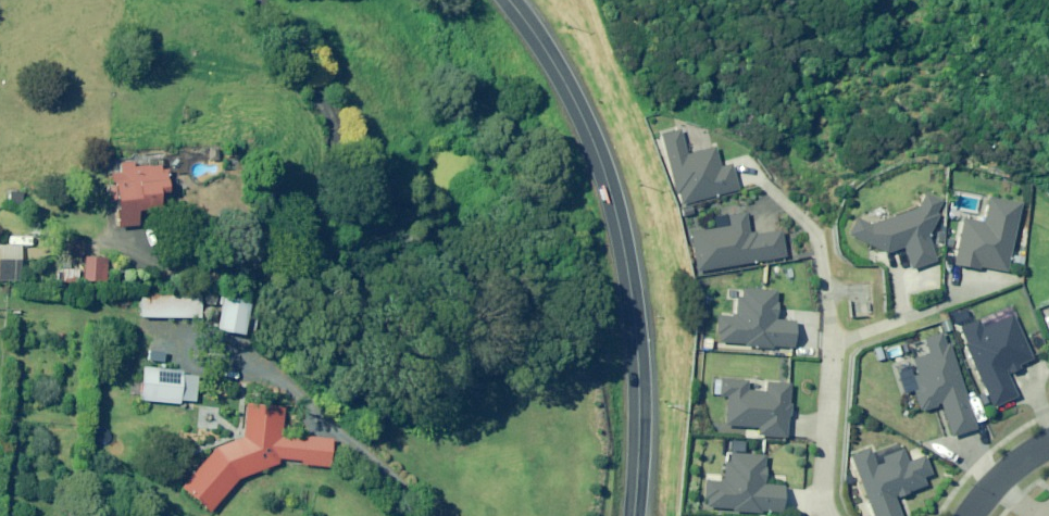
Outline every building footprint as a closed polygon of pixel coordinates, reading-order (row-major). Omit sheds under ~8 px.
[(680,126),(658,132),(680,206),(739,188),(731,162),(721,165),(715,144),(688,152),(680,126)] [(167,174),(166,168),(159,169),(158,164),(148,165),(148,164),(131,166),(131,161),(118,162),(119,171),(110,172),(111,183),(113,183),(113,185),(107,185),(109,201),(115,200),(118,227),(138,224),(137,223),(137,221),(136,214),(136,211),(159,208),(158,204),(163,203),(163,198),(167,197),(165,183),(168,183),(167,174)] [(169,180),(170,186),(175,188),(180,184),(179,179),(174,177),(169,180)] [(856,216),(847,233),(885,253),(903,247),(911,269),(935,261),(926,235),(938,214),(933,211),(939,200),(922,191),(920,195),(915,192),(910,202),(916,205),(872,223),(856,216)] [(1008,271),(1020,202),(986,196),(982,221),(962,218),(954,264),(979,268),(979,266),(1008,271)] [(688,229),(694,270),(785,256),(781,228),(756,232),(755,228),(748,229),(746,211),(727,214),(728,223),(688,229)] [(79,240),(67,239),(66,261),(79,262),(79,240)] [(20,248),(0,248),(0,269),(21,268),(20,248)] [(1025,256),(1013,255),(1012,267),(1024,268),(1025,256)] [(105,258),(83,257),(82,279),(104,280),(105,258)] [(718,334),(718,342),(744,343),(744,346),(773,347),(773,346),(794,347),(795,321),(777,320),(778,301),(775,300),(775,290),(740,288),(740,294),(735,294),(734,316),(716,315),(715,334),(718,334)] [(153,317),(196,316),(196,294),(152,294),(153,317)] [(244,332),(250,300),(222,295),(216,330),(243,335),(244,332)] [(970,303),(946,314),(992,407),(1017,394),(1006,373),(1033,359),(1010,313),(982,327),(970,303)] [(978,427),(951,344),(947,346),(942,331),(924,337),(929,352),(911,358),(916,371),(911,373),(917,390),(912,391),(919,413),(937,407),(936,404),(939,403),(950,436),(978,427)] [(141,400),(180,403),(181,386),(185,386),(186,375),(182,374),(183,371),(143,368),(142,375),(141,393),(141,400)] [(720,396),(726,396),(725,425),(758,426),(758,437),(786,438),(787,415),(791,415),(792,404),(788,403),(789,381),(766,381),(766,388),(748,387),(749,379),(720,379),(720,396)] [(236,439),(216,448),(188,480),(216,504),(239,479),(277,463),(278,458),(307,461),(309,440),(281,436),(284,407),(247,403),(246,405),(243,437),(236,439)] [(850,454),(873,515),(901,515),(894,498),(926,486),(924,479),(934,475),(925,453),(908,460),(904,447),(881,456),(883,462),(875,465),(868,447),(850,454)] [(707,499),(706,507),(733,509),(733,511),(762,513),(762,510),(783,512),(785,485),(765,484),(767,454),(729,452),(729,461),(724,460),(723,477),(720,477),(720,481),(706,480),(704,498),(707,499)]
